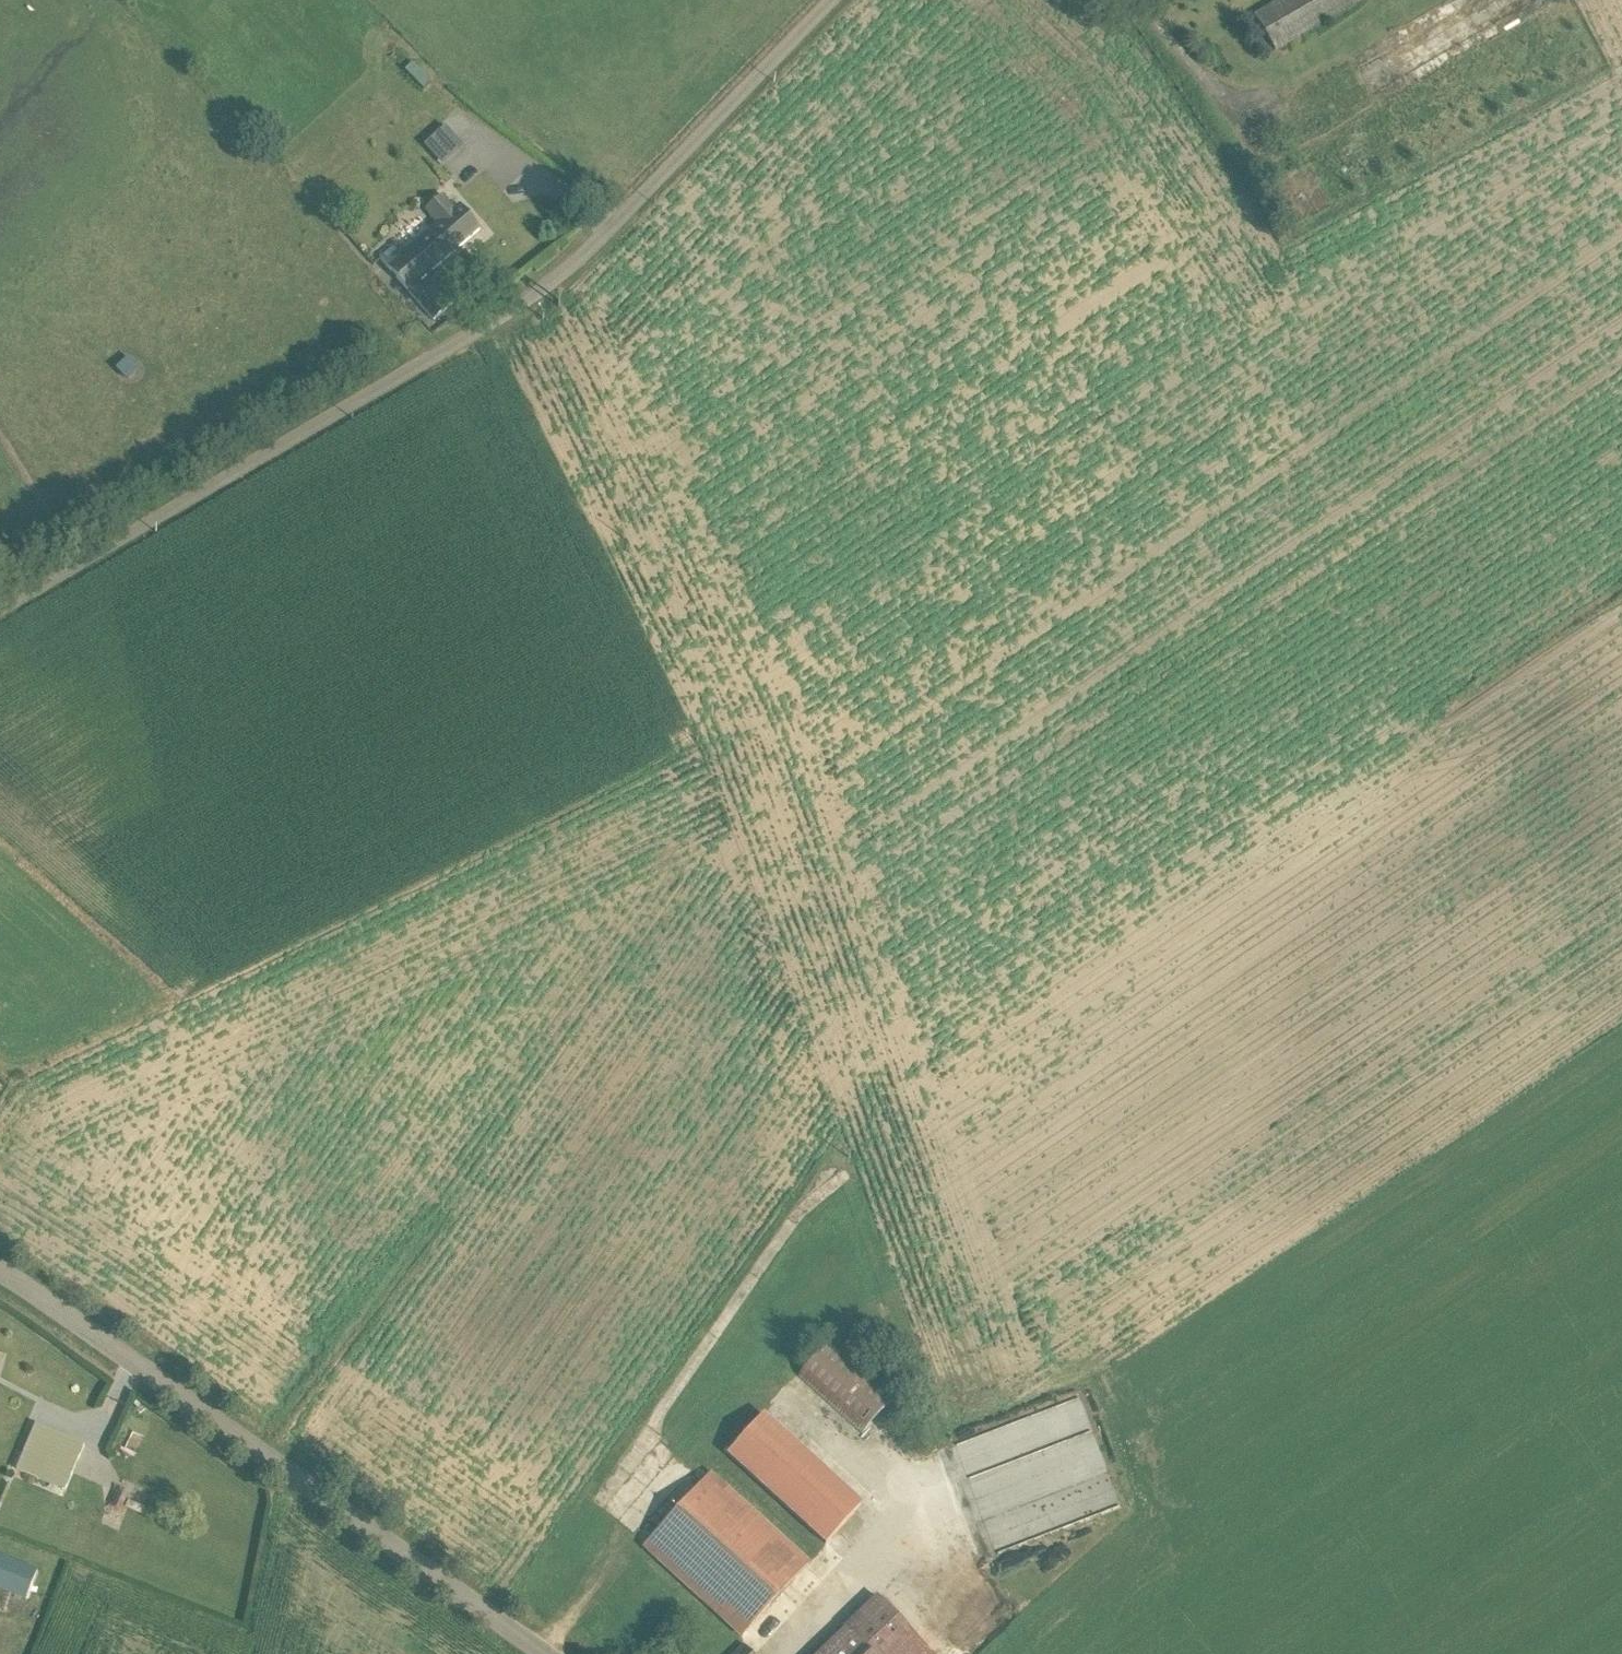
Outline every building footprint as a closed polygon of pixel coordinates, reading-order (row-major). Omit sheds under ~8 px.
[(1275,52),(1364,0),(1278,0),(1253,15),(1275,52)] [(411,64),(404,72),(422,89),(429,82),(411,64)] [(462,147),(443,128),(423,147),(441,167),(462,147)] [(419,282),(479,231),(458,206),(453,210),(441,196),(423,212),(435,225),(428,231),(403,253),(395,244),(378,259),(432,322),(451,306),(435,286),(427,291),(419,282)] [(829,1342),(797,1378),(860,1435),(892,1400),(829,1342)] [(1056,1528),(1118,1508),(1083,1399),(958,1440),(969,1475),(967,1476),(981,1519),(1047,1498),(1056,1528)] [(824,1546),(862,1505),(763,1415),(725,1456),(824,1546)] [(83,1446),(34,1425),(14,1471),(63,1492),(83,1446)] [(739,1639),(809,1563),(710,1473),(641,1549),(739,1639)] [(2,1615),(10,1596),(25,1601),(37,1572),(36,1571),(0,1557),(0,1615),(2,1615)] [(875,1596),(842,1628),(842,1630),(817,1653),(930,1653),(875,1596)] [(732,1653),(748,1653),(740,1646),(732,1653)]
